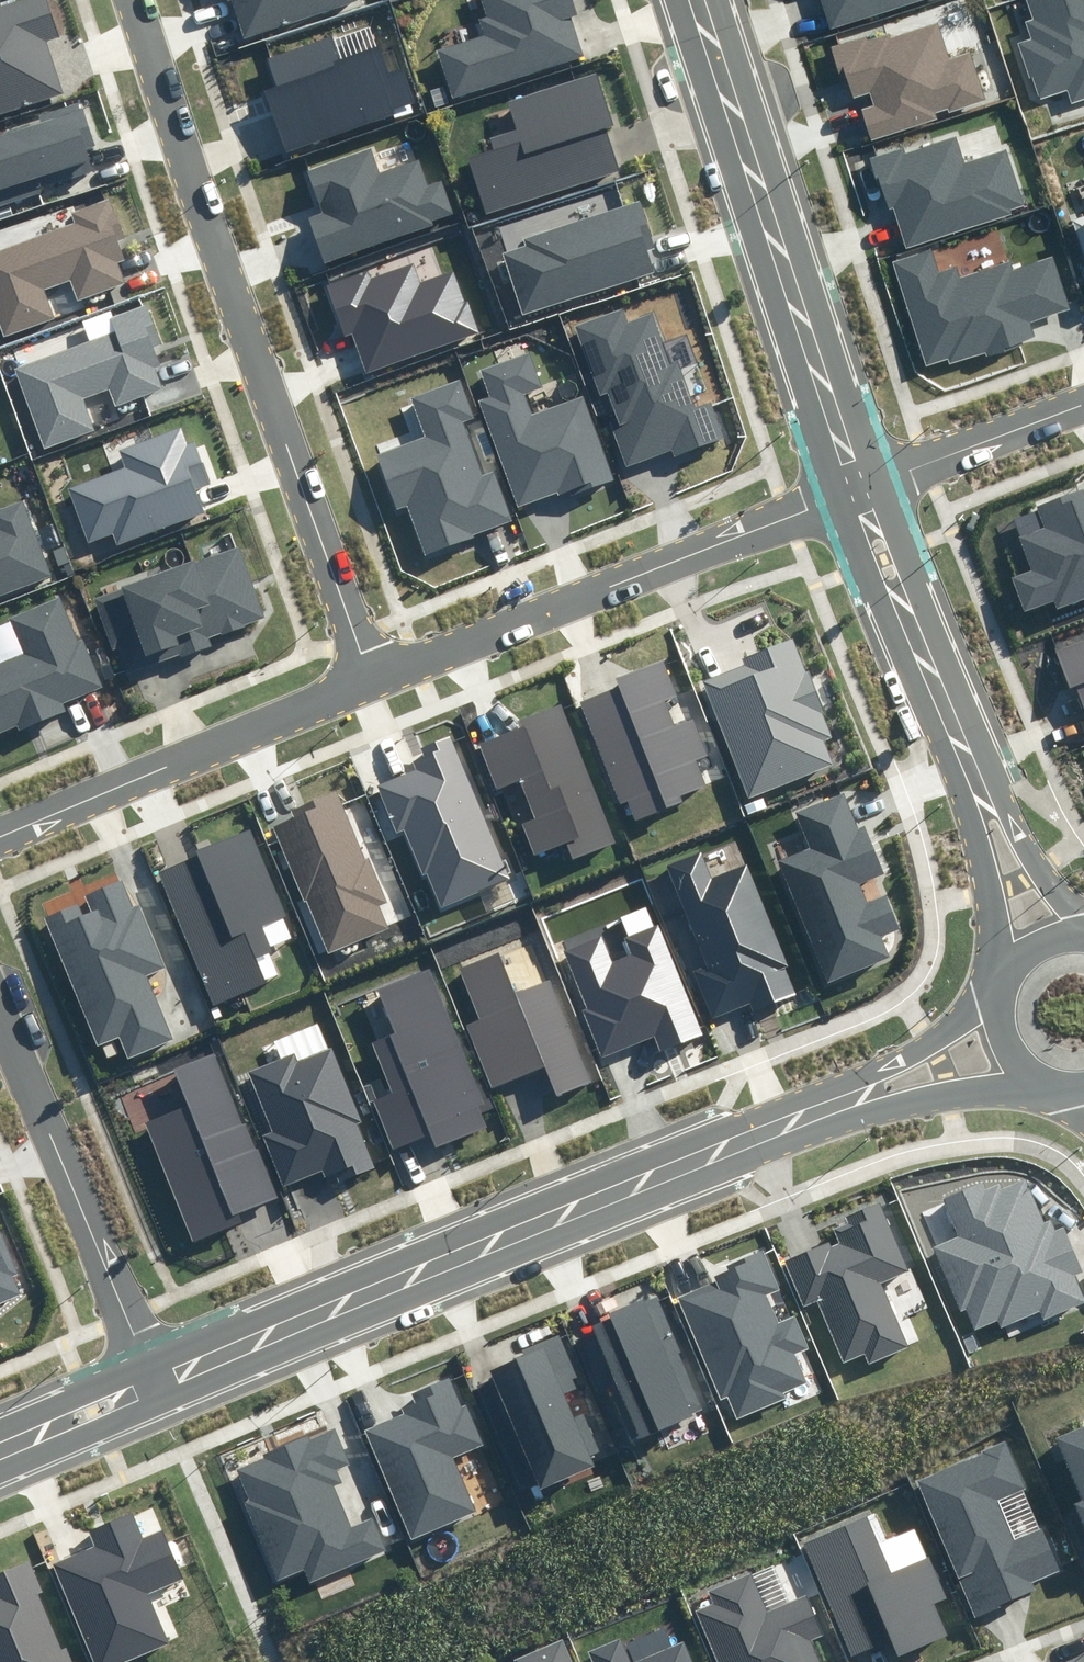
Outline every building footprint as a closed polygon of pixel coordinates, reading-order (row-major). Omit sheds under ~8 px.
[(49,0),(28,0),(0,9),(0,114),(62,94),(45,41),(60,36),(49,0)] [(240,41),(359,1),(359,0),(227,0),(240,41)] [(436,49),(452,100),(586,58),(568,3),(578,0),(482,0),(487,19),(479,22),(483,35),(436,49)] [(829,32),(932,0),(819,0),(829,32)] [(1022,1),(1028,19),(1023,20),(1029,37),(1013,42),(1026,80),(1034,78),(1040,98),(1068,88),(1073,104),(1083,100),(1083,0),(1025,0),(1022,1)] [(884,31),(830,49),(847,102),(870,94),(875,108),(861,113),(871,141),(939,119),(937,112),(986,96),(971,50),(946,58),(935,23),(886,39),(884,31)] [(277,90),(266,93),(285,150),(414,107),(402,71),(382,78),(371,48),(338,60),(329,34),(265,56),(277,90)] [(495,151),(467,161),(486,215),(620,169),(606,129),(613,126),(596,76),(509,106),(518,132),(492,141),(495,151)] [(0,135),(0,190),(90,162),(84,145),(94,142),(81,102),(38,115),(40,122),(0,135)] [(899,150),(873,158),(903,251),(1029,211),(1009,148),(965,162),(957,137),(901,155),(899,150)] [(322,215),(309,220),(325,265),(457,220),(443,179),(424,185),(416,162),(380,174),(372,150),(307,172),(322,215)] [(0,248),(0,333),(3,341),(57,321),(45,291),(67,283),(74,302),(124,284),(115,261),(123,258),(117,243),(125,240),(110,200),(71,214),(74,221),(0,248)] [(525,245),(503,252),(522,312),(653,271),(646,247),(652,245),(638,202),(523,239),(525,245)] [(1083,259),(1083,219),(1072,222),(1083,259)] [(932,247),(889,261),(923,367),(946,360),(948,366),(1036,338),(1032,324),(1070,312),(1053,261),(1009,274),(1006,264),(958,279),(953,265),(940,269),(932,247)] [(369,271),(327,285),(344,335),(351,332),(365,374),(479,336),(456,268),(420,281),(415,266),(372,281),(369,271)] [(623,305),(572,324),(600,397),(607,394),(617,422),(609,426),(625,468),(671,451),(674,459),(721,442),(707,405),(694,410),(675,361),(668,363),(650,315),(630,322),(623,305)] [(117,331),(14,370),(44,449),(92,431),(80,399),(109,387),(116,405),(162,388),(154,368),(164,364),(157,347),(162,345),(147,306),(112,319),(117,331)] [(489,396),(478,400),(518,509),(571,489),(573,496),(614,481),(583,398),(530,417),(521,395),(539,388),(527,354),(480,371),(489,396)] [(419,436),(373,452),(395,514),(410,508),(425,551),(513,519),(496,471),(481,476),(461,422),(469,419),(456,381),(406,399),(419,436)] [(124,466),(67,487),(88,542),(114,533),(119,544),(207,511),(199,489),(213,483),(197,441),(190,444),(183,424),(117,449),(124,466)] [(1039,504),(1047,526),(1020,536),(1032,568),(1010,576),(1023,611),(1055,599),(1057,605),(1083,595),(1083,488),(1039,504)] [(51,577),(23,500),(0,508),(0,595),(51,577)] [(120,593),(97,600),(116,658),(142,649),(148,667),(212,646),(209,640),(266,621),(240,546),(118,586),(120,593)] [(19,726),(21,731),(66,713),(61,702),(102,685),(64,594),(5,618),(20,652),(0,660),(0,734),(19,726)] [(747,664),(705,680),(748,794),(832,763),(824,741),(835,737),(798,639),(744,659),(747,664)] [(1057,649),(1072,690),(1076,689),(1083,710),(1083,639),(1057,649)] [(679,697),(665,661),(616,679),(619,686),(579,701),(619,804),(626,802),(634,822),(685,802),(683,796),(707,787),(698,761),(711,757),(696,719),(676,727),(667,702),(679,697)] [(616,842),(562,703),(518,720),(520,727),(480,743),(497,788),(520,779),(536,818),(523,823),(536,856),(565,845),(571,859),(616,842)] [(509,879),(451,738),(423,749),(427,757),(414,763),(416,769),(377,785),(398,834),(403,831),(421,876),(428,873),(442,907),(509,879)] [(385,901),(337,790),(291,810),(294,817),(272,827),(327,955),(390,928),(380,903),(385,901)] [(812,848),(776,862),(826,984),(892,958),(884,936),(903,929),(888,894),(867,902),(859,883),(884,873),(865,828),(858,831),(844,795),(798,814),(812,848)] [(297,935),(253,830),(159,869),(215,1002),(280,975),(268,947),(297,935)] [(707,965),(694,970),(713,1016),(746,1003),(750,1014),(800,994),(746,860),(713,873),(703,850),(667,865),(707,965)] [(135,910),(123,881),(83,897),(89,911),(83,913),(79,903),(44,917),(96,1044),(118,1035),(127,1057),(173,1039),(148,978),(166,970),(140,907),(135,910)] [(599,923),(557,939),(602,1054),(653,1034),(659,1049),(703,1032),(660,923),(620,938),(626,954),(612,959),(599,923)] [(482,1018),(467,1025),(493,1089),(536,1071),(548,1100),(598,1080),(556,976),(512,994),(496,955),(462,969),(482,1018)] [(388,1091),(369,1099),(391,1152),(430,1136),(435,1148),(486,1126),(478,1109),(485,1106),(428,972),(377,993),(393,1032),(368,1042),(388,1091)] [(232,1006),(233,1008),(235,1009),(236,1010),(239,1010),(240,1009),(242,1008),(243,1006),(244,1004),(243,1002),(243,1000),(241,999),(239,998),(237,997),(235,998),(234,999),(232,1000),(232,1002),(231,1004),(232,1006)] [(295,1053),(251,1070),(275,1130),(265,1135),(284,1184),(325,1168),(331,1185),(377,1167),(359,1123),(364,1121),(335,1047),(298,1062),(295,1053)] [(220,1050),(172,1069),(187,1107),(145,1124),(191,1240),(242,1220),(239,1213),(278,1198),(220,1050)] [(945,1199),(961,1236),(934,1248),(961,1311),(966,1309),(975,1330),(997,1321),(1001,1328),(1040,1312),(1044,1321),(1083,1304),(1083,1295),(1076,1276),(1083,1273),(1064,1228),(1056,1231),(1051,1219),(1044,1222),(1026,1179),(1002,1190),(1000,1184),(986,1190),(983,1183),(945,1199)] [(909,1270),(879,1203),(845,1217),(848,1223),(834,1229),(840,1243),(832,1246),(830,1241),(784,1261),(804,1306),(818,1300),(844,1361),(864,1352),(869,1363),(907,1346),(879,1283),(909,1270)] [(23,1293),(0,1239),(0,1303),(23,1293)] [(716,1282),(678,1298),(721,1399),(728,1396),(737,1418),(785,1398),(783,1393),(807,1383),(795,1354),(809,1349),(795,1315),(779,1322),(767,1296),(780,1290),(763,1251),(727,1266),(729,1270),(714,1276),(716,1282)] [(681,1353),(658,1295),(610,1314),(612,1319),(593,1326),(637,1438),(693,1416),(692,1413),(701,1409),(679,1354),(681,1353)] [(494,1379),(478,1386),(521,1487),(537,1480),(541,1489),(593,1466),(563,1394),(576,1389),(572,1380),(577,1378),(559,1335),(522,1350),(525,1356),(490,1371),(494,1379)] [(404,1414),(365,1430),(411,1539),(477,1511),(455,1459),(486,1446),(468,1403),(461,1405),(450,1379),(413,1394),(416,1403),(402,1409),(404,1414)] [(1056,1437),(1083,1501),(1075,1504),(1083,1526),(1083,1426),(1056,1437)] [(350,1465),(335,1429),(310,1439),(308,1436),(263,1455),(264,1458),(237,1469),(250,1500),(244,1502),(277,1581),(305,1569),(310,1581),(385,1550),(372,1518),(352,1527),(335,1487),(343,1483),(337,1470),(350,1465)] [(1061,1570),(1005,1441),(915,1479),(975,1619),(1001,1608),(1000,1605),(1035,1590),(1032,1582),(1061,1570)] [(876,1511),(802,1542),(852,1657),(892,1640),(899,1656),(947,1635),(934,1603),(946,1598),(915,1527),(888,1539),(876,1511)] [(54,1565),(95,1661),(125,1661),(170,1643),(149,1593),(184,1579),(163,1530),(143,1538),(132,1513),(88,1531),(95,1547),(54,1565)] [(30,1560),(0,1573),(0,1661),(73,1661),(66,1647),(61,1649),(38,1594),(43,1592),(30,1560)] [(696,1611),(717,1661),(821,1661),(812,1640),(824,1635),(807,1595),(767,1611),(751,1574),(709,1592),(714,1604),(696,1611)] [(587,1651),(592,1661),(631,1661),(621,1637),(587,1651)] [(563,1639),(514,1659),(515,1661),(573,1661),(563,1639)] [(684,1642),(635,1661),(692,1661),(684,1642)]
